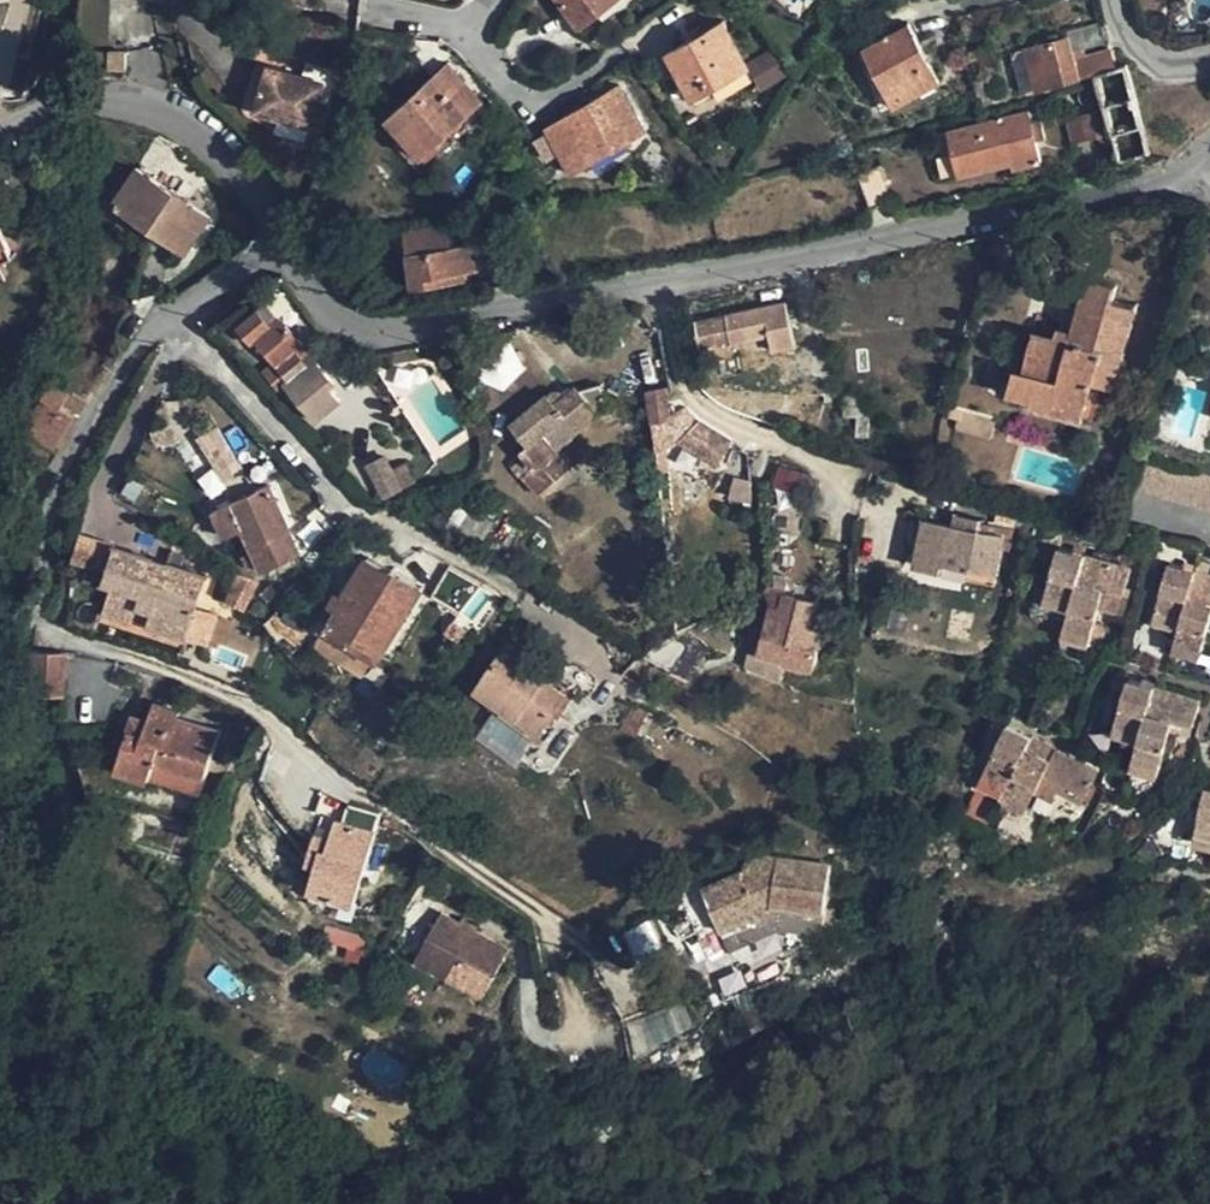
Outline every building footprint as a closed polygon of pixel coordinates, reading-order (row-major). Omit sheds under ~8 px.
[(135,0),(77,0),(79,42),(137,40),(135,0)] [(579,26),(613,0),(559,0),(579,26)] [(1067,30),(1068,37),(1072,50),(1085,47),(1104,42),(1099,21),(1067,30)] [(744,66),(720,23),(667,53),(690,96),(744,66)] [(936,82),(907,26),(866,47),(895,103),(936,82)] [(1093,72),(1114,67),(1109,50),(1087,55),(1085,47),(1072,50),(1068,37),(1043,43),(1053,84),(1078,77),(1079,76),(1093,72)] [(767,52),(745,67),(760,89),(782,74),(767,52)] [(125,71),(124,53),(106,53),(106,71),(125,71)] [(290,74),(270,72),(264,115),(323,123),(329,70),(290,65),(290,74)] [(479,101),(447,65),(385,119),(420,154),(479,101)] [(642,130),(619,86),(547,125),(572,170),(642,130)] [(1106,133),(1099,110),(1082,114),(1088,139),(1106,133)] [(1038,162),(1027,113),(949,131),(960,176),(1011,163),(1012,168),(1038,162)] [(893,201),(879,166),(855,175),(870,210),(893,201)] [(137,168),(113,202),(185,253),(208,217),(137,168)] [(439,276),(464,272),(480,269),(480,264),(501,260),(496,232),(447,238),(445,224),(403,230),(407,253),(405,253),(410,287),(439,284),(439,276)] [(11,254),(0,230),(0,259),(11,254)] [(465,279),(464,272),(439,276),(439,284),(465,279)] [(1010,391),(1033,395),(1035,392),(1086,404),(1093,379),(1113,385),(1135,306),(1112,300),(1116,286),(1090,279),(1075,332),(1060,329),(1058,338),(1035,332),(1024,369),(1018,367),(1010,391)] [(1199,325),(1209,329),(1209,289),(1199,325)] [(289,391),(319,366),(313,359),(306,365),(291,348),(298,341),(265,302),(236,326),(252,344),(256,341),(274,360),(262,371),(278,390),(284,385),(289,391)] [(794,346),(785,303),(709,319),(714,346),(770,335),(773,351),(794,346)] [(1189,306),(1181,330),(1192,334),(1200,309),(1189,306)] [(313,359),(298,341),(291,348),(306,365),(313,359)] [(319,366),(289,391),(315,422),(340,402),(329,388),(334,385),(319,366)] [(531,444),(523,450),(536,465),(609,405),(601,384),(579,389),(575,386),(565,395),(560,391),(555,391),(549,392),(513,421),(531,444)] [(650,421),(668,420),(667,408),(665,387),(647,390),(648,405),(650,421)] [(1082,418),(1086,404),(1035,392),(1033,395),(1033,404),(1082,418)] [(868,401),(847,400),(845,416),(856,417),(856,436),(870,437),(871,417),(868,416),(868,401)] [(946,417),(955,420),(958,409),(949,406),(946,417)] [(995,419),(958,409),(955,420),(954,428),(990,438),(995,419)] [(668,420),(650,421),(652,438),(665,435),(674,436),(717,463),(731,440),(703,422),(690,410),(668,420)] [(219,425),(208,432),(231,470),(242,463),(219,425)] [(235,476),(231,470),(208,432),(206,429),(174,450),(203,496),(235,476)] [(1125,490),(1209,512),(1209,474),(1135,454),(1125,490)] [(405,457),(395,463),(405,483),(416,477),(405,457)] [(390,462),(372,470),(383,493),(401,484),(390,462)] [(269,487),(213,512),(223,538),(241,529),(260,572),(300,554),(269,487)] [(916,565),(943,571),(944,563),(997,573),(1002,549),(1010,551),(1013,528),(979,522),(981,517),(957,513),(954,523),(920,516),(915,541),(919,544),(916,565)] [(99,576),(110,545),(80,534),(68,564),(99,576)] [(185,638),(188,627),(196,608),(206,576),(115,545),(104,579),(113,583),(105,610),(130,620),(135,605),(154,610),(149,625),(185,638)] [(1057,546),(1044,594),(1072,602),(1069,611),(1064,628),(1090,636),(1098,606),(1124,614),(1130,588),(1125,587),(1130,568),(1057,546)] [(341,609),(330,603),(319,621),(381,659),(424,588),(393,569),(389,572),(367,558),(345,594),(349,596),(341,609)] [(1154,613),(1180,621),(1176,629),(1173,642),(1201,652),(1209,616),(1209,572),(1170,560),(1154,613)] [(995,584),(997,573),(944,563),(943,571),(942,574),(995,584)] [(227,600),(245,609),(257,582),(235,573),(227,600)] [(479,589),(461,612),(473,621),(491,599),(479,589)] [(340,590),(330,603),(341,609),(349,596),(345,594),(340,590)] [(761,652),(786,658),(815,664),(825,619),(815,616),(819,603),(786,594),(782,609),(772,607),(761,652)] [(1041,602),(1069,611),(1072,602),(1044,594),(1041,602)] [(217,615),(196,608),(188,627),(199,631),(197,642),(208,645),(217,615)] [(936,608),(934,621),(965,627),(967,614),(936,608)] [(1152,621),(1176,629),(1180,621),(1154,613),(1152,621)] [(1088,644),(1090,636),(1064,628),(1062,636),(1088,644)] [(675,635),(644,653),(690,679),(704,651),(675,635)] [(1199,660),(1201,652),(1173,642),(1171,651),(1199,660)] [(545,680),(549,670),(508,644),(476,691),(540,733),(566,694),(554,686),(545,680)] [(33,651),(31,692),(66,694),(68,653),(33,651)] [(813,671),(815,664),(786,658),(784,664),(813,671)] [(559,677),(549,670),(545,680),(554,686),(559,677)] [(1140,735),(1137,744),(1133,761),(1160,769),(1172,730),(1174,721),(1193,726),(1201,698),(1129,678),(1115,728),(1140,735)] [(145,733),(132,728),(119,767),(201,793),(220,731),(180,717),(182,711),(156,702),(150,717),(145,733)] [(634,737),(644,718),(630,712),(621,730),(634,737)] [(135,713),(132,728),(145,733),(150,717),(135,713)] [(1190,735),(1193,726),(1174,721),(1172,730),(1190,735)] [(1006,792),(1029,805),(1036,791),(1044,773),(1088,792),(1098,767),(1006,725),(1004,729),(993,723),(986,738),(997,744),(977,788),(1002,800),(1006,792)] [(1112,737),(1137,744),(1140,735),(1115,728),(1112,737)] [(219,766),(237,773),(244,758),(227,750),(219,766)] [(1157,776),(1160,769),(1133,761),(1131,768),(1157,776)] [(1084,802),(1088,792),(1044,773),(1036,791),(1054,801),(1060,790),(1084,802)] [(1195,835),(1209,839),(1209,788),(1205,787),(1195,835)] [(1026,812),(1029,805),(1006,792),(1002,800),(1026,812)] [(323,847),(311,890),(355,903),(381,815),(349,805),(344,819),(338,817),(336,820),(324,816),(315,845),(323,847)] [(116,816),(119,808),(107,806),(106,812),(116,816)] [(1209,848),(1209,839),(1195,835),(1193,844),(1209,848)] [(746,864),(746,867),(706,886),(734,946),(785,924),(832,927),(838,864),(758,856),(756,855),(752,856),(749,857),(747,860),(746,864)] [(441,916),(416,961),(452,980),(454,975),(466,980),(463,988),(483,998),(507,953),(441,916)] [(562,948),(545,967),(555,976),(572,955),(562,948)] [(216,965),(206,980),(231,996),(241,981),(216,965)] [(466,980),(454,975),(452,980),(449,986),(462,992),(463,988),(466,980)] [(363,1076),(396,1081),(399,1057),(367,1052),(363,1076)]
